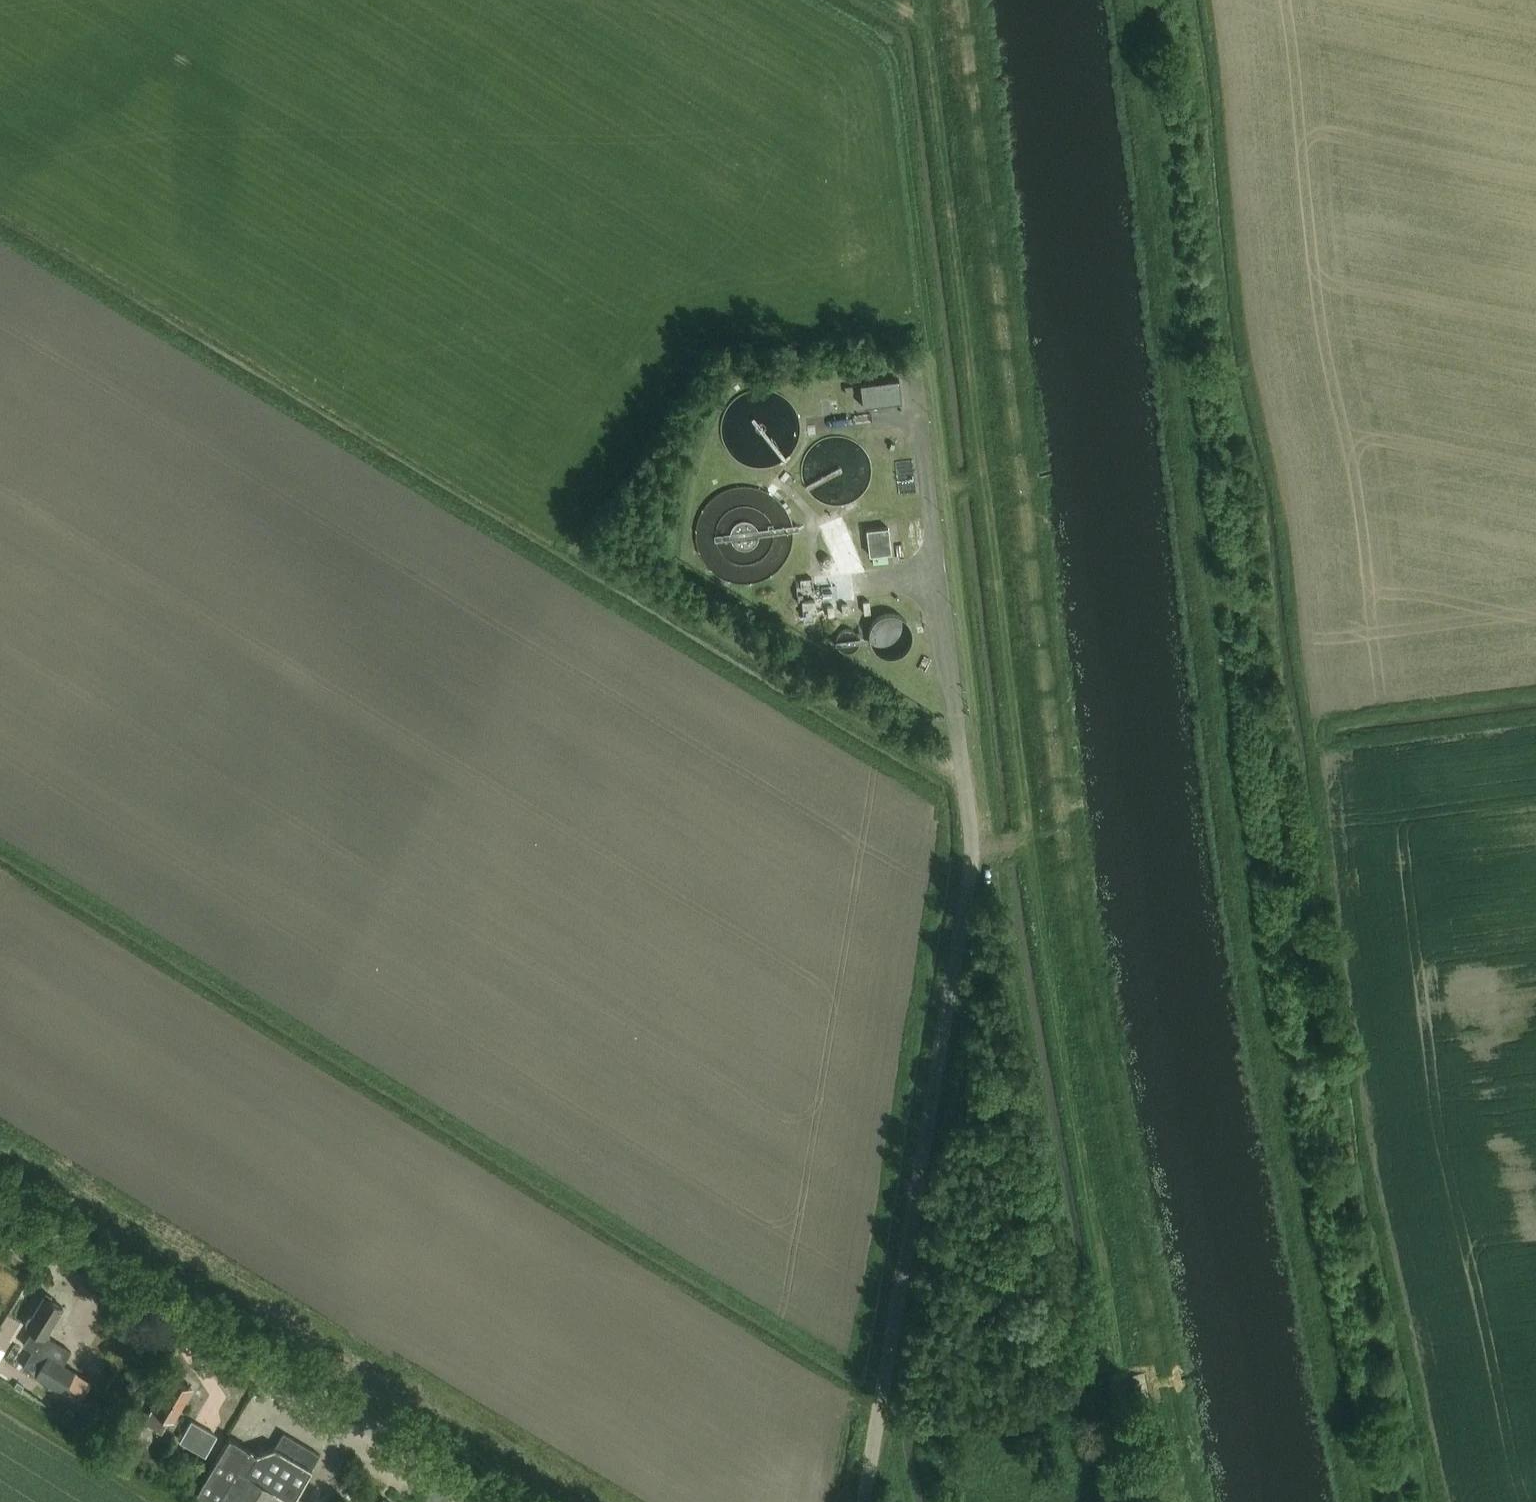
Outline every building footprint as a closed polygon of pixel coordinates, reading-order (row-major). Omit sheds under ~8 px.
[(863,407),(902,402),(899,380),(860,384),(863,407)] [(869,556),(891,553),(888,527),(865,530),(869,556)] [(819,611),(818,603),(830,602),(830,595),(817,596),(815,578),(798,580),(800,601),(804,600),(806,622),(817,621),(816,616),(824,615),(823,611),(819,611)] [(64,1305),(45,1294),(33,1314),(29,1315),(26,1319),(26,1325),(33,1329),(24,1344),(33,1350),(23,1368),(79,1402),(93,1379),(65,1361),(71,1351),(46,1335),(64,1305)] [(171,1374),(144,1420),(162,1430),(169,1418),(173,1420),(193,1387),(171,1374)] [(119,1423),(109,1416),(103,1425),(113,1432),(119,1423)] [(198,1492),(214,1501),(287,1501),(290,1498),(294,1500),(320,1453),(284,1432),(276,1446),(259,1453),(232,1436),(198,1492)]
